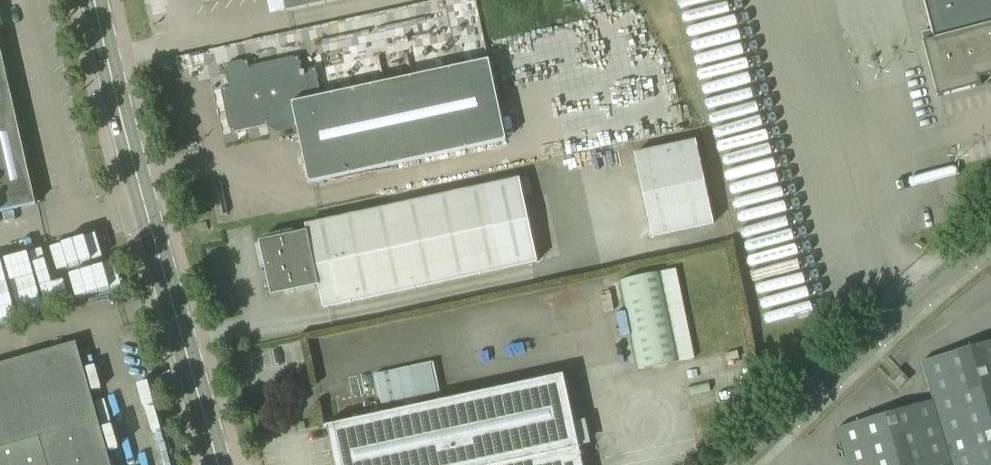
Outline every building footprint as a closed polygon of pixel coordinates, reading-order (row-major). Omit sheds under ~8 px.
[(288,12),(341,0),(285,0),(288,12)] [(934,39),(923,42),(937,97),(981,85),(979,78),(990,75),(990,0),(924,0),(934,39)] [(36,204),(0,46),(0,213),(36,204)] [(250,69),(248,61),(225,66),(230,87),(223,89),(232,133),(278,123),(287,128),(297,126),(309,183),(507,141),(489,62),(323,98),(317,68),(304,71),(301,58),(250,69)] [(714,223),(696,140),(682,143),(680,133),(632,142),(653,237),(714,223)] [(324,309),(506,268),(538,261),(520,178),(488,185),(304,226),(306,236),(264,245),(269,271),(265,272),(267,282),(272,281),(274,292),(316,284),(324,309)] [(682,361),(663,271),(621,280),(639,370),(682,361)] [(926,374),(933,400),(838,428),(849,464),(990,464),(990,341),(922,362),(926,374)] [(76,342),(0,364),(0,464),(111,464),(76,342)] [(466,396),(446,400),(443,386),(484,373),(477,343),(379,366),(388,397),(415,392),(418,406),(327,427),(336,464),(583,464),(564,374),(466,396)] [(899,369),(889,378),(900,389),(910,380),(899,369)]
